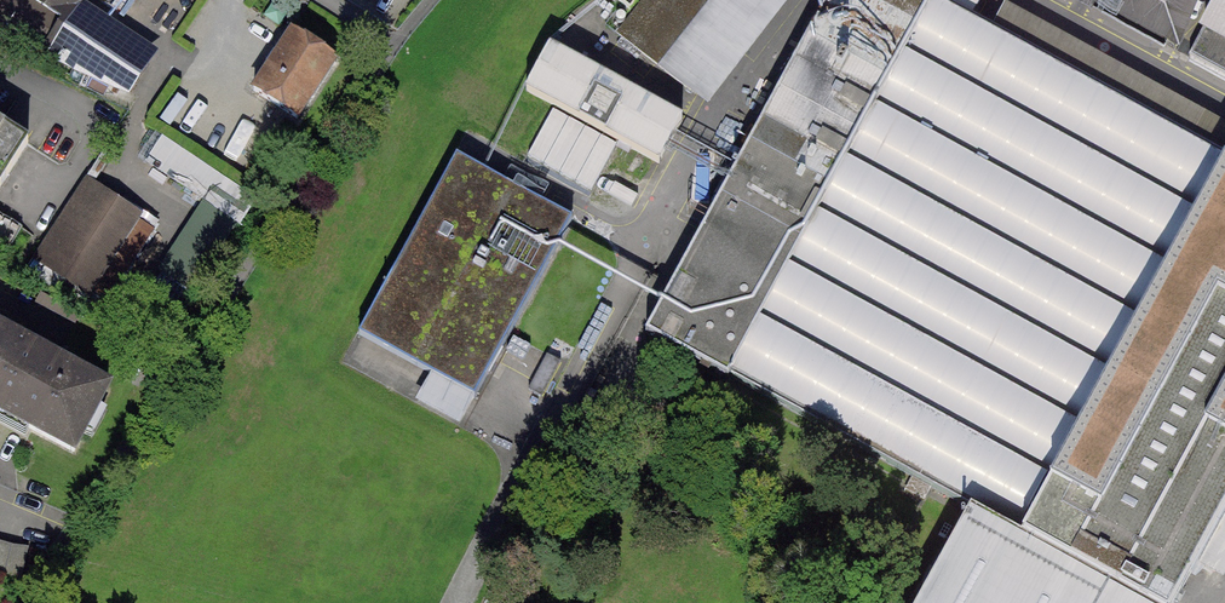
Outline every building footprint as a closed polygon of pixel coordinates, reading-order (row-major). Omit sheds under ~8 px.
[(76,8),(81,0),(0,0),(0,27),(46,56),(114,99),(145,51),(76,8)] [(643,0),(586,0),(622,28),(643,0)] [(1224,497),(1224,153),(942,0),(824,0),(651,320),(979,497),(921,602),(1168,602),(1224,497)] [(656,58),(712,101),(790,0),(701,0),(656,58)] [(1163,47),(1183,0),(1081,0),(1163,47)] [(1189,59),(1224,79),(1224,0),(1216,0),(1189,59)] [(286,26),(251,89),(306,119),(341,56),(286,26)] [(540,41),(503,113),(639,182),(676,110),(540,41)] [(27,140),(0,125),(0,187),(27,140)] [(149,159),(210,199),(225,176),(164,136),(149,159)] [(563,216),(451,156),(354,336),(466,396),(563,216)] [(81,183),(34,258),(101,300),(148,225),(81,183)] [(0,332),(0,423),(78,461),(114,387),(0,332)] [(13,576),(19,548),(0,543),(0,573),(13,576)]
